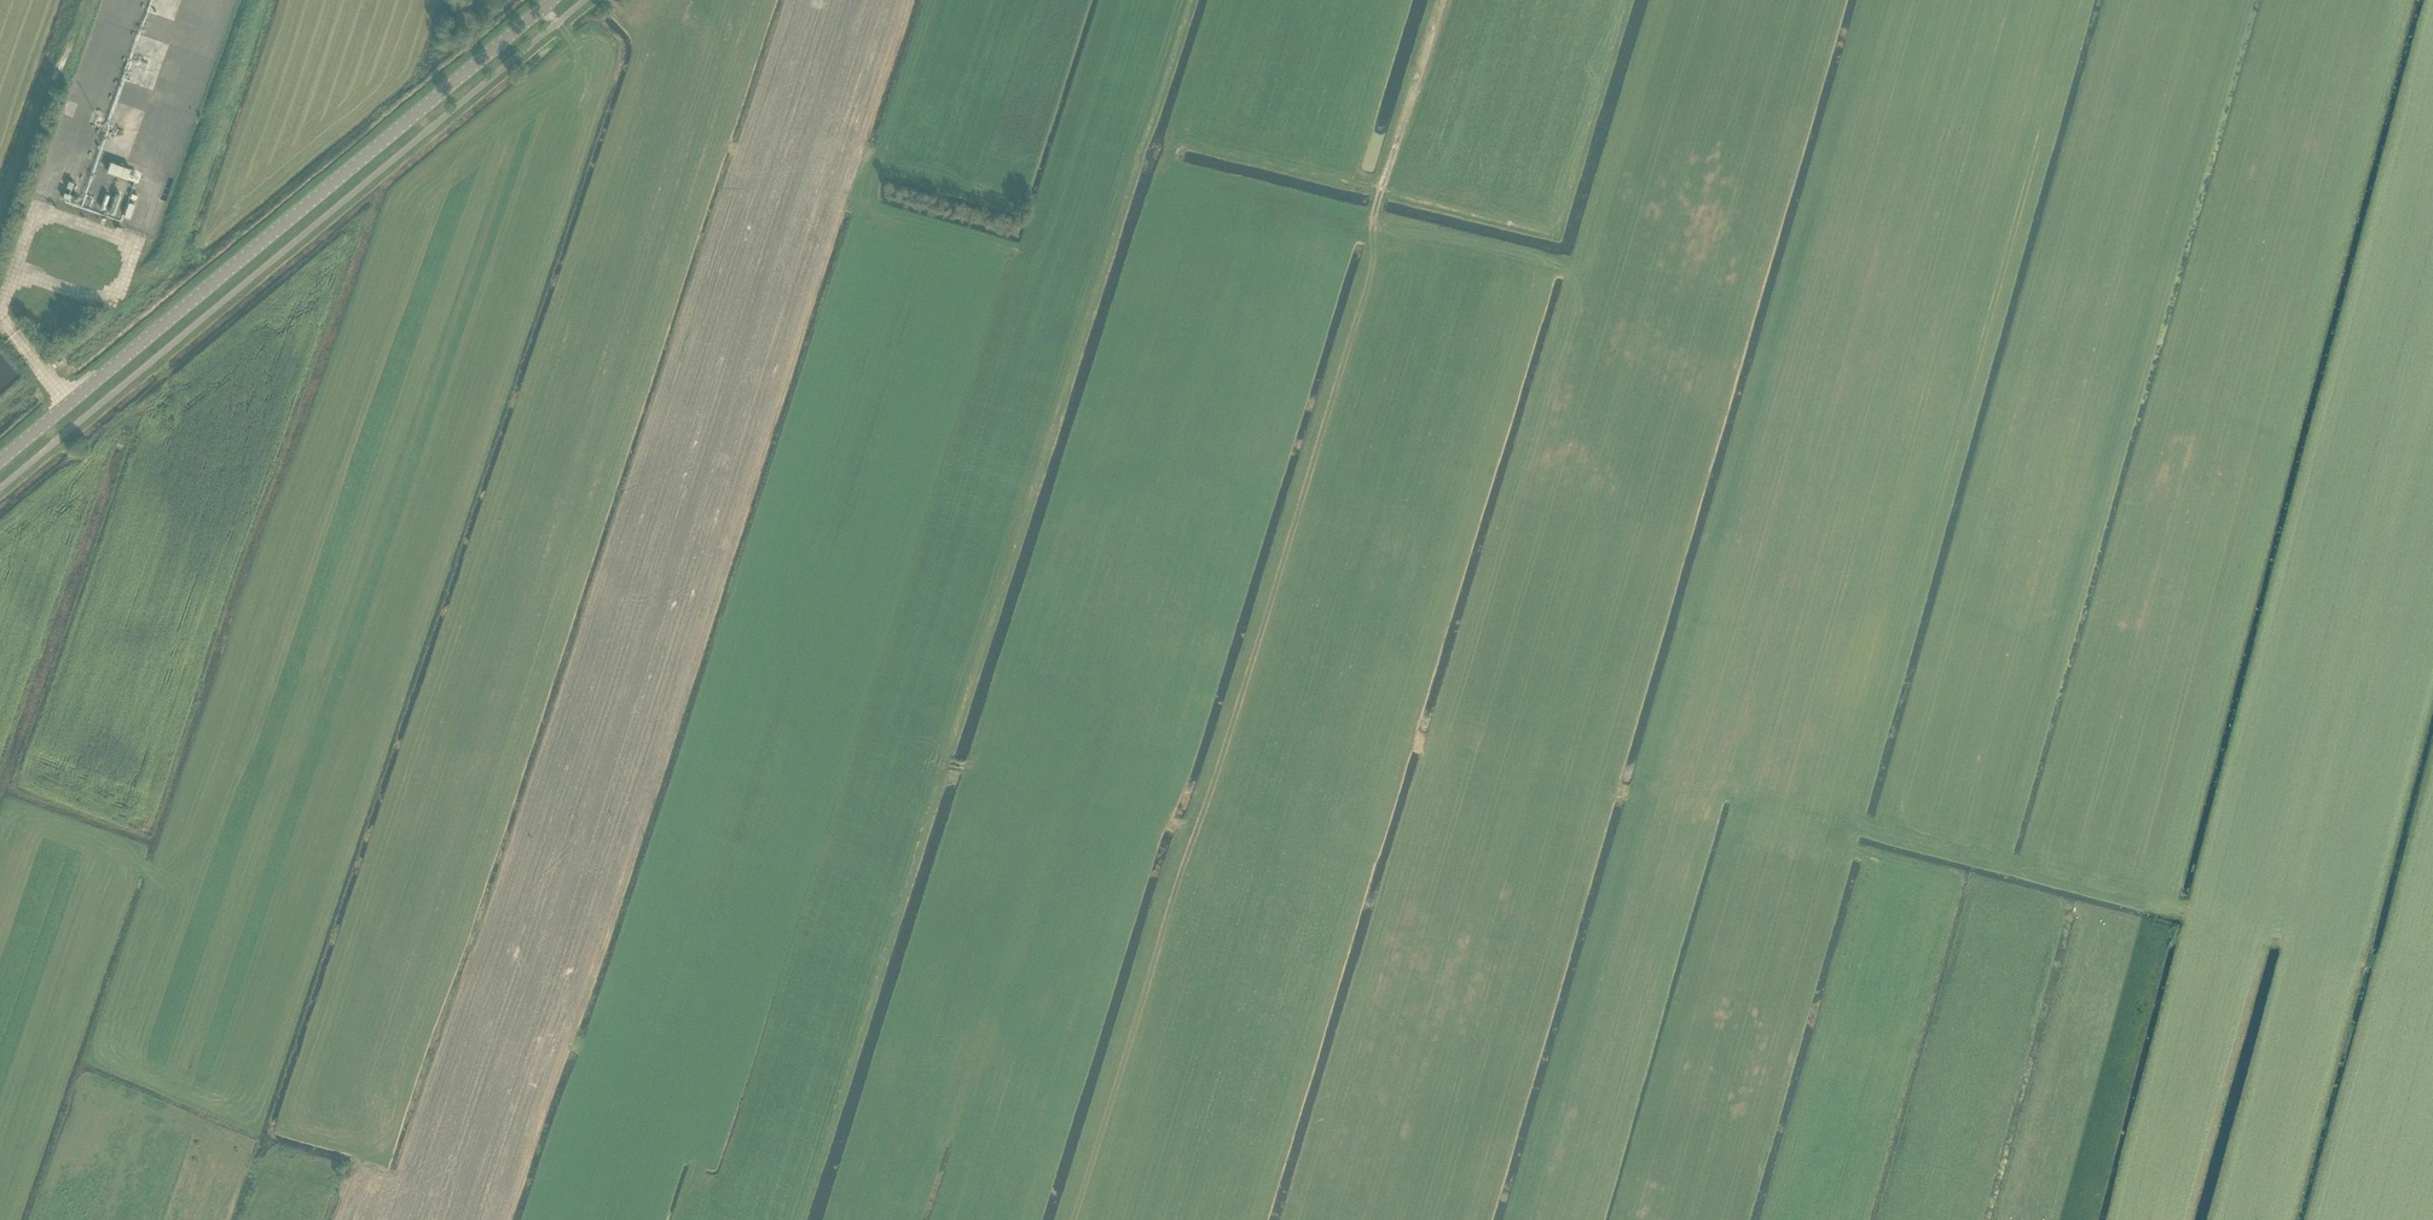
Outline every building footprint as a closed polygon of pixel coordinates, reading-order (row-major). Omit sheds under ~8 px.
[(111,162),(107,172),(127,179),(131,169),(111,162)] [(78,207),(90,199),(81,186),(69,194),(78,207)]
